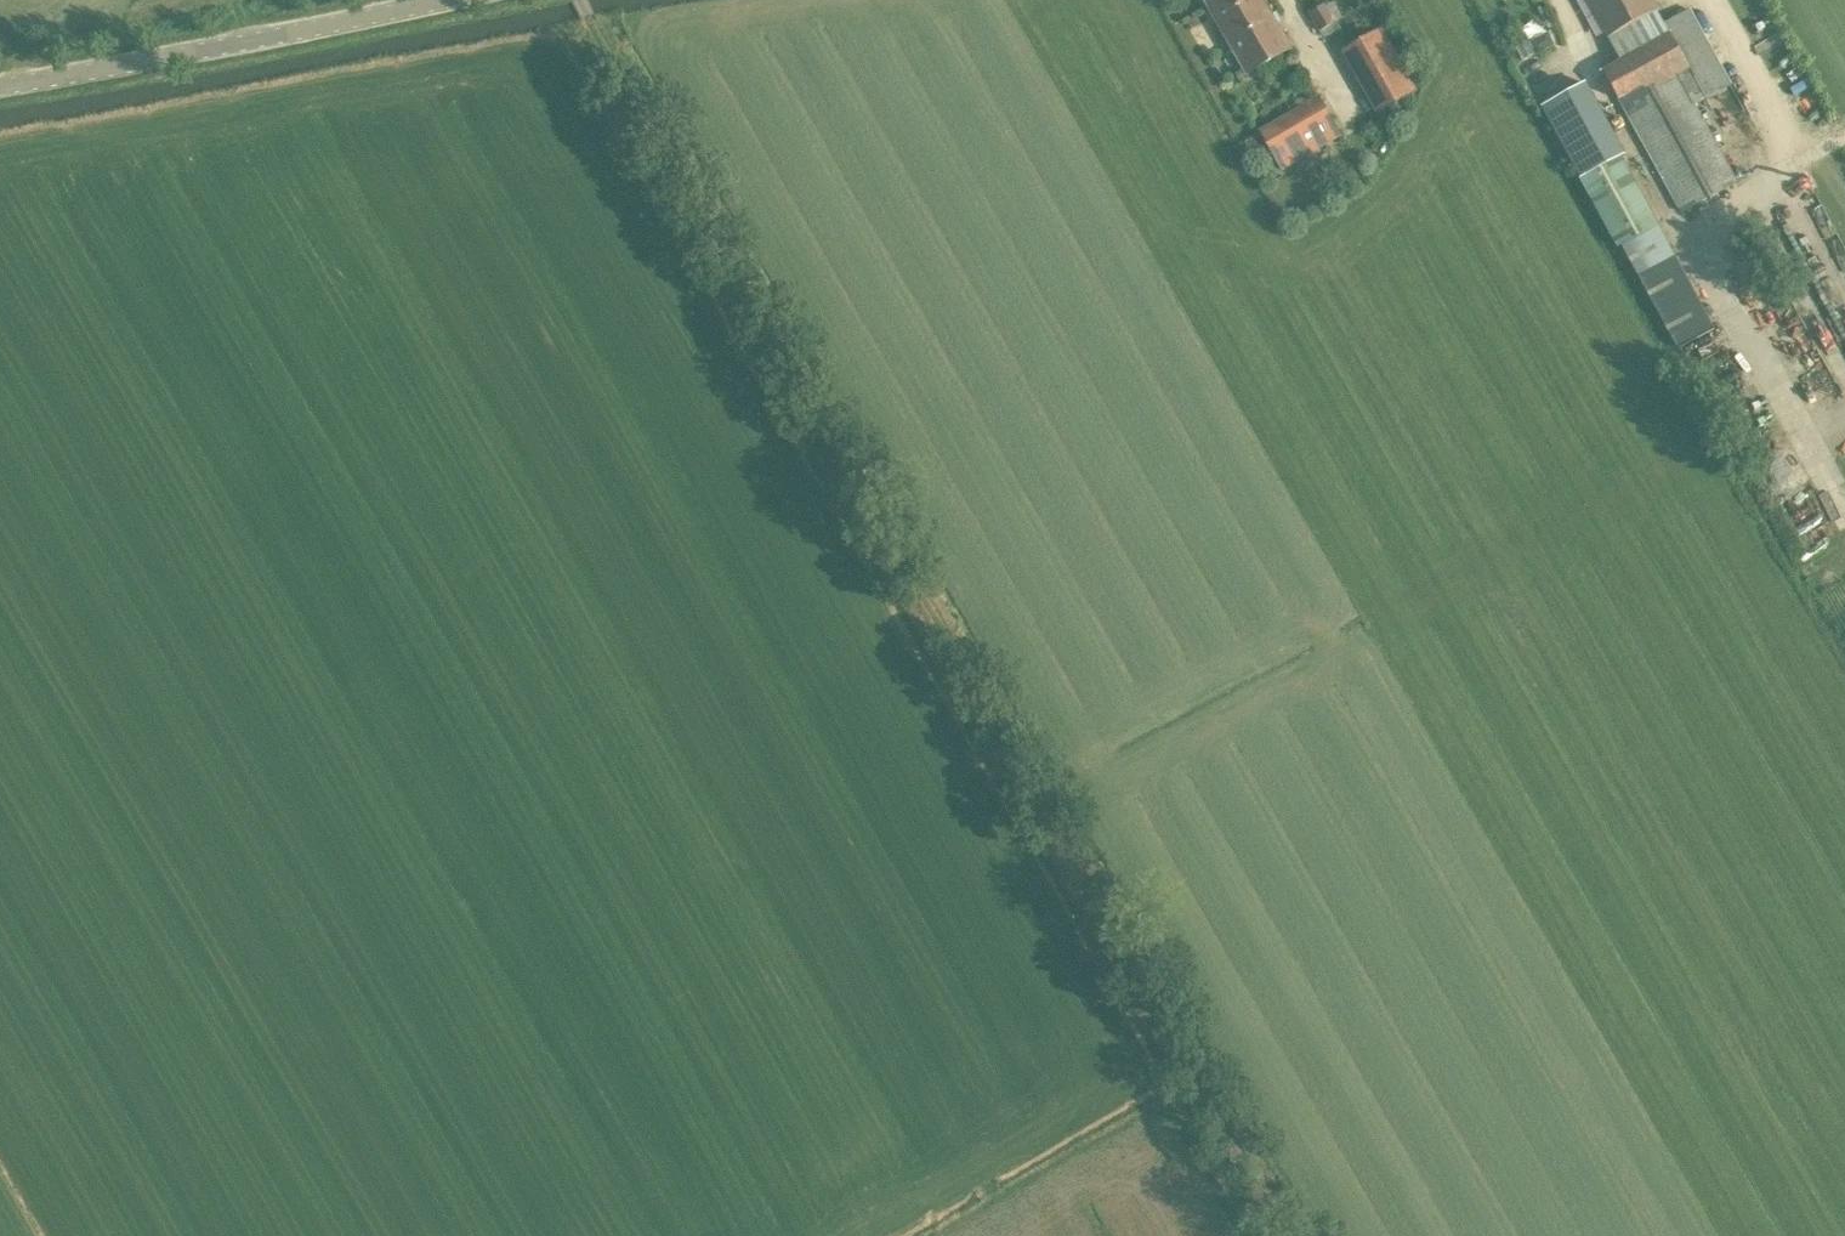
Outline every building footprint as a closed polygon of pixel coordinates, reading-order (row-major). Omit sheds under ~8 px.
[(1291,49),(1262,0),(1208,0),(1206,1),(1248,75),(1291,49)] [(1657,9),(1652,0),(1587,0),(1608,37),(1657,9)] [(1333,23),(1335,22),(1324,3),(1308,11),(1319,30),(1333,23)] [(1739,181),(1696,104),(1731,84),(1690,8),(1664,22),(1669,31),(1602,69),(1622,105),(1681,213),(1739,181)] [(1333,23),(1319,30),(1323,37),(1337,30),(1333,23)] [(1376,113),(1417,89),(1381,26),(1340,50),(1376,113)] [(1555,45),(1549,33),(1531,42),(1538,54),(1555,45)] [(1677,348),(1715,327),(1619,156),(1624,153),(1585,81),(1540,106),(1580,178),(1677,348)] [(1281,169),(1324,144),(1329,140),(1340,134),(1318,97),(1260,130),(1270,148),(1281,169)] [(1816,202),(1789,214),(1801,241),(1827,229),(1816,202)]
